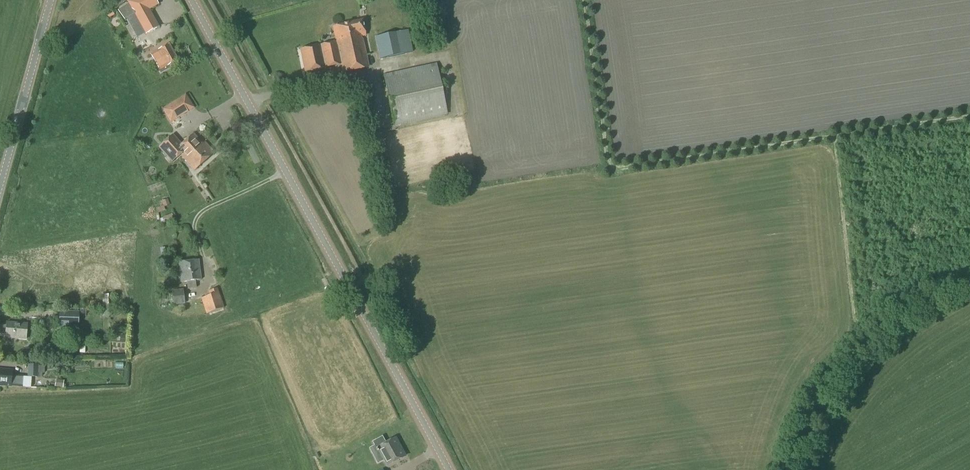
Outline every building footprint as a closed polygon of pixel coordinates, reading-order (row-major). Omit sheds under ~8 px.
[(149,10),(158,5),(155,0),(131,0),(128,2),(128,3),(117,10),(125,22),(132,18),(142,36),(146,34),(158,27),(149,10)] [(360,37),(365,36),(362,20),(333,27),(336,42),(300,49),(305,72),(341,64),(343,73),(368,67),(362,39),(361,39),(360,37)] [(380,59),(412,52),(408,30),(375,37),(380,59)] [(142,52),(154,45),(150,37),(138,43),(142,52)] [(177,60),(168,45),(159,50),(159,51),(156,52),(151,55),(161,73),(171,68),(169,64),(177,60)] [(394,126),(447,114),(436,64),(383,76),(394,126)] [(194,108),(186,94),(161,109),(170,123),(194,108)] [(194,149),(201,142),(193,134),(181,145),(172,136),(159,148),(172,162),(180,155),(184,159),(195,150),(194,149)] [(195,170),(214,153),(204,142),(202,144),(201,142),(194,149),(195,150),(184,159),(195,170)] [(181,282),(187,282),(188,289),(196,288),(195,281),(201,280),(198,260),(179,262),(181,282)] [(206,314),(223,308),(217,289),(209,291),(210,295),(201,298),(206,314)] [(174,305),(184,304),(183,290),(172,291),(174,305)] [(107,320),(112,314),(108,310),(103,315),(107,320)] [(79,328),(79,312),(59,311),(58,327),(79,328)] [(27,325),(6,323),(6,326),(0,325),(0,330),(0,334),(5,335),(5,337),(26,339),(27,325)] [(44,374),(45,367),(38,366),(38,365),(28,365),(28,377),(38,377),(38,373),(44,374)] [(0,369),(0,386),(10,386),(23,387),(23,375),(11,375),(12,370),(0,369)] [(55,379),(54,387),(63,388),(64,381),(55,379)] [(387,466),(404,456),(399,447),(399,446),(395,438),(386,443),(383,437),(374,442),(387,466)]
